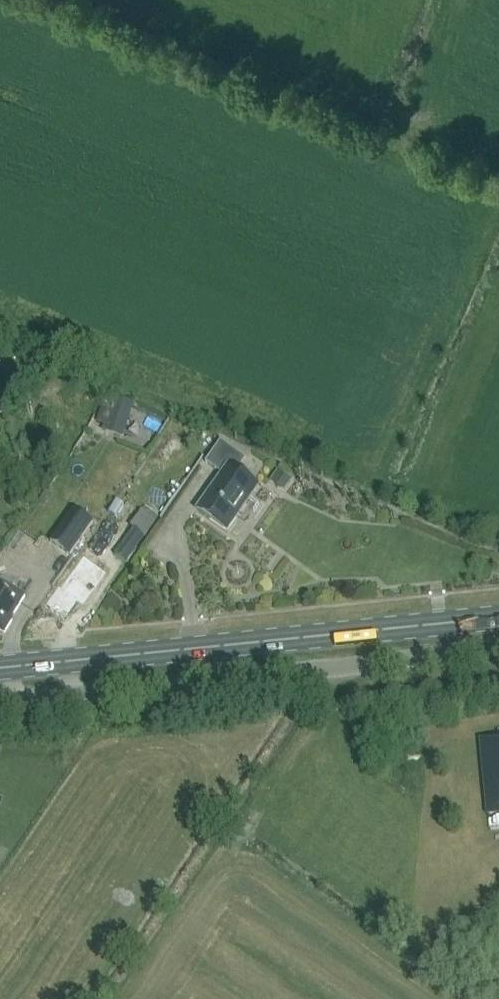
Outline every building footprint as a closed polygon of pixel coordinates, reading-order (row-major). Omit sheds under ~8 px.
[(131,415),(134,405),(115,398),(112,408),(103,433),(122,439),(131,415)] [(222,441),(206,462),(225,476),(201,510),(227,528),(255,489),(235,475),(247,459),(222,441)] [(292,482),(277,471),(269,481),(284,492),(292,482)] [(48,489),(44,495),(50,499),(55,493),(48,489)] [(50,543),(71,557),(93,523),(72,509),(50,543)] [(131,526),(133,528),(144,536),(155,520),(142,510),(131,526)] [(144,536),(133,528),(114,554),(125,562),(144,536)] [(58,590),(57,589),(45,606),(64,619),(76,603),(74,601),(86,584),(70,573),(58,590)] [(3,633),(15,614),(14,613),(24,596),(0,581),(0,631),(3,633)] [(480,738),(487,814),(498,813),(498,737),(480,738)]
